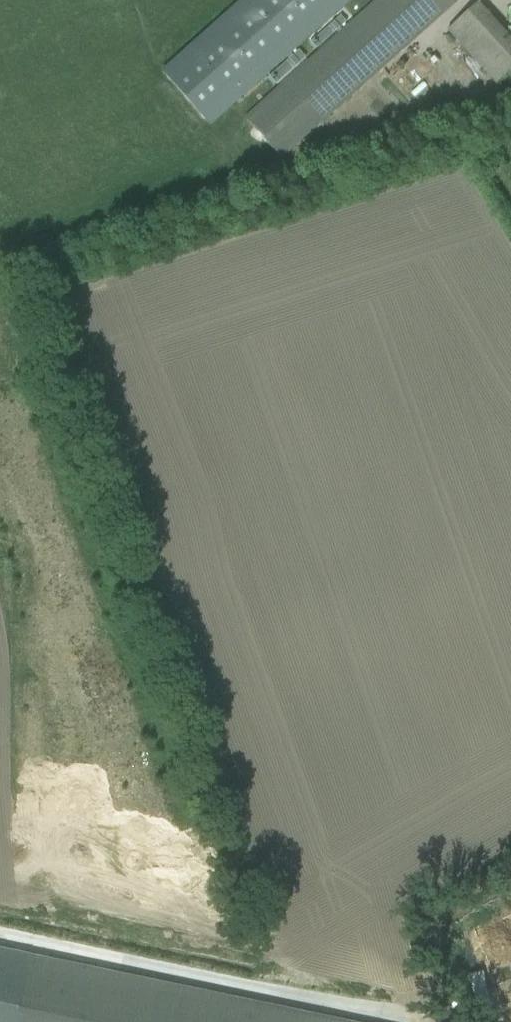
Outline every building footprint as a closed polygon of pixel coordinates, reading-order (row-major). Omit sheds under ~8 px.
[(232,104),(347,0),(241,0),(163,70),(210,123),(232,104)] [(247,116),(283,156),(456,0),(375,0),(247,116)] [(463,16),(447,30),(496,83),(510,69),(510,40),(477,3),(463,16)] [(29,955),(0,949),(0,1021),(347,1021),(29,955)] [(498,962),(510,996),(510,957),(498,962)]
